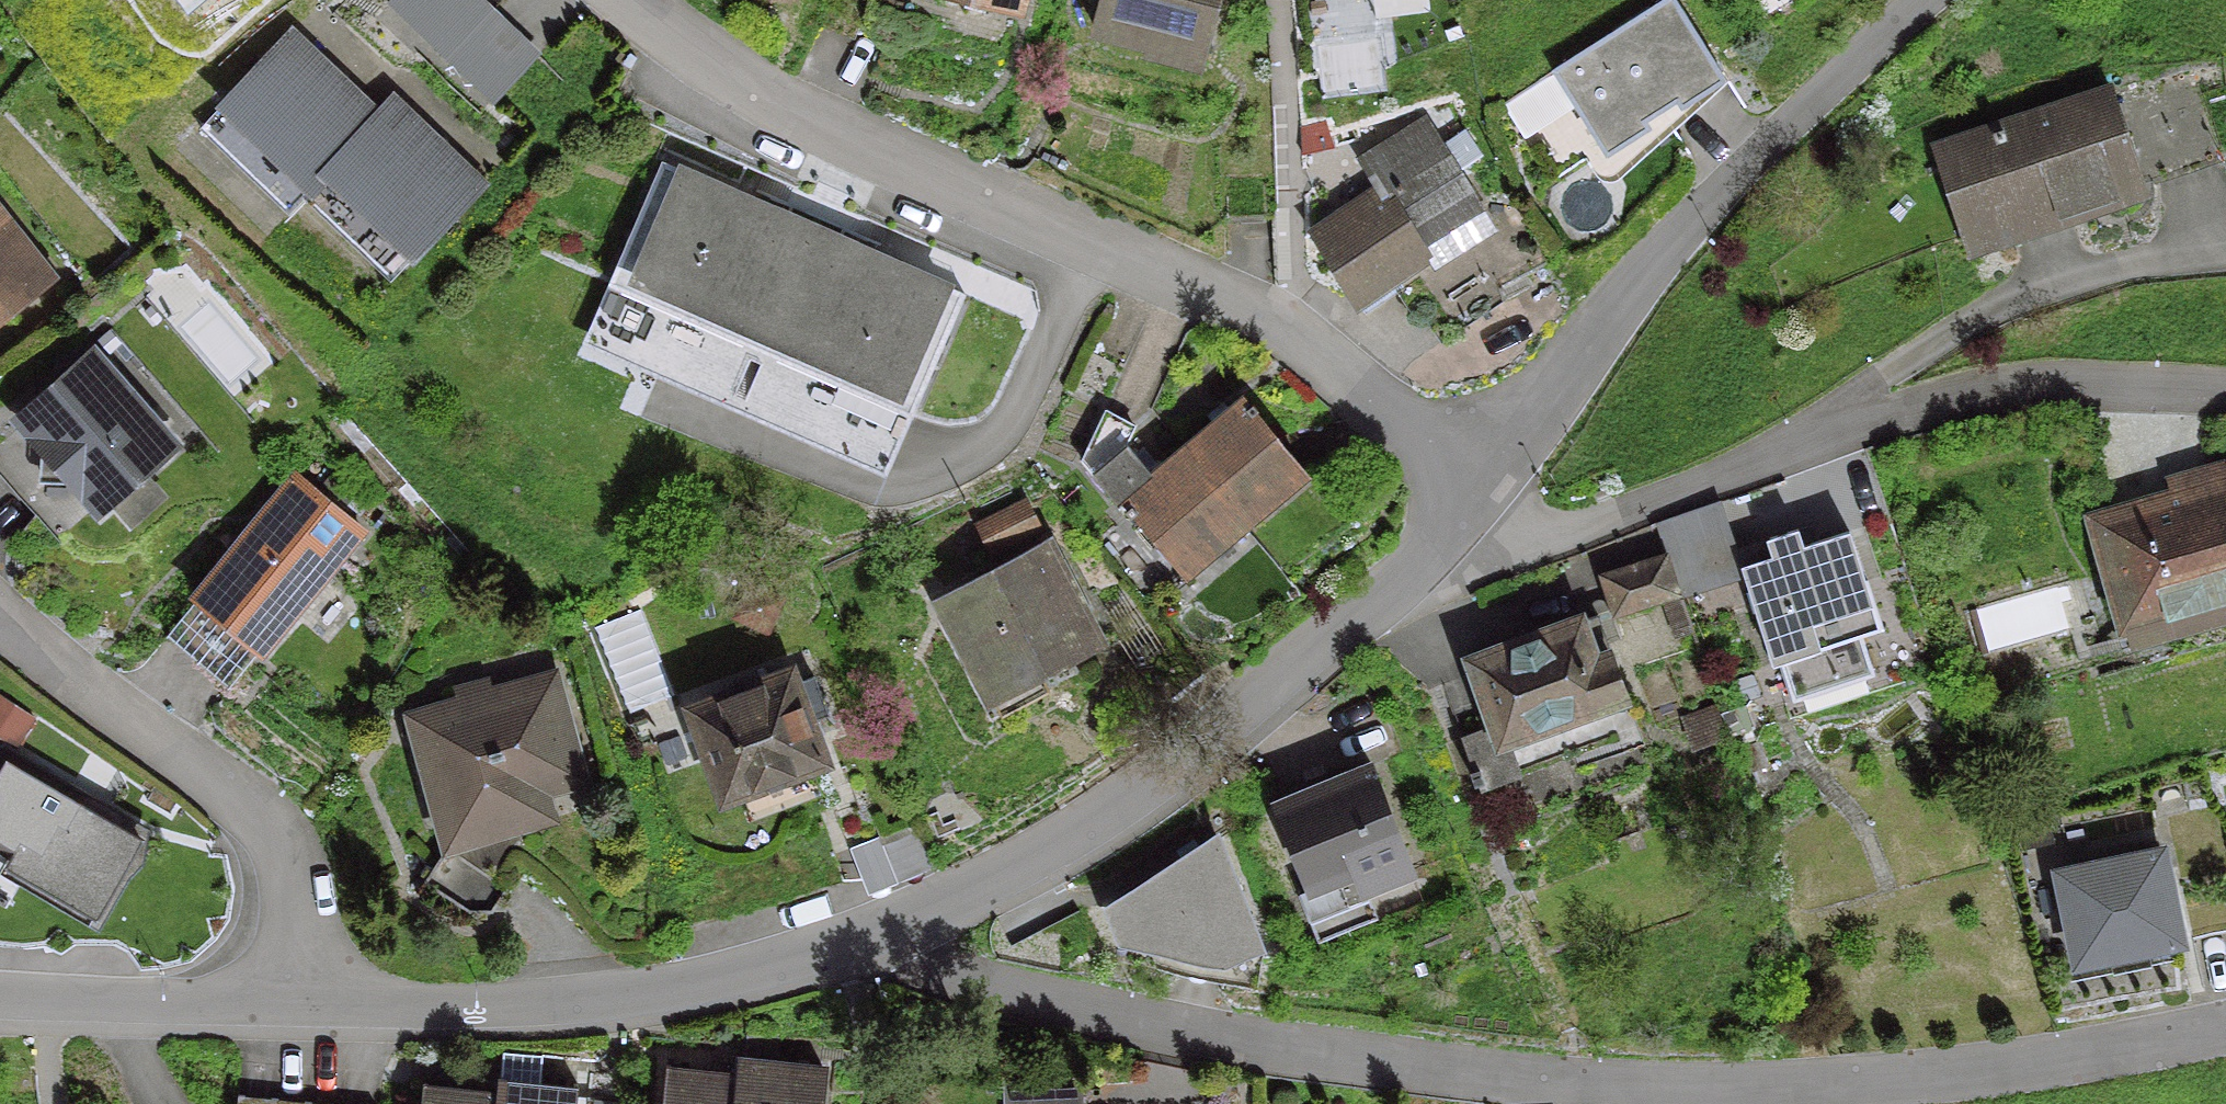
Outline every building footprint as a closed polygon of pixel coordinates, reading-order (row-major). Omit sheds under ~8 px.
[(476,2),(474,0),(387,0),(383,4),(430,49),(476,2)] [(1197,59),(1211,0),(1100,0),(1092,32),(1149,46),(1152,35),(1196,45),(1193,58),(1197,59)] [(1670,0),(1659,0),(1546,72),(1601,157),(1646,129),(1642,121),(1671,103),(1675,110),(1721,81),(1670,0)] [(485,11),(440,59),(488,104),(533,56),(485,11)] [(372,118),(285,36),(195,131),(284,215),(299,199),(298,198),(373,119),(372,118)] [(1970,137),(2002,233),(2139,188),(2107,92),(1970,137)] [(408,258),(475,187),(387,102),(372,118),(373,119),(298,198),(299,199),(385,282),(408,258)] [(1375,193),(1308,238),(1351,302),(1420,257),(1415,249),(1472,211),(1415,124),(1356,164),(1375,193)] [(807,229),(657,163),(604,286),(754,352),(807,229)] [(959,295),(807,229),(754,352),(907,417),(959,295)] [(2,313),(41,282),(0,230),(0,313),(2,313)] [(87,358),(0,434),(0,465),(62,536),(164,446),(87,358)] [(1302,478),(1237,400),(1178,450),(1235,519),(1293,470),(1300,479),(1302,478)] [(1129,428),(1099,412),(1076,461),(1114,507),(1118,503),(1181,579),(1184,577),(1176,568),(1235,519),(1178,450),(1145,477),(1120,448),(1129,428)] [(356,531),(292,478),(190,600),(191,601),(174,621),(205,647),(198,656),(228,681),(253,652),(254,653),(356,531)] [(2087,520),(2118,627),(2225,596),(2225,480),(2087,520)] [(1468,663),(1472,672),(1437,685),(1461,748),(1494,735),(1496,740),(1621,694),(1594,620),(1673,594),(1666,573),(1731,551),(1715,503),(1650,525),(1660,556),(1596,577),(1607,611),(1468,663)] [(988,548),(1028,528),(1018,508),(978,528),(988,548)] [(1768,665),(1875,629),(1844,533),(1798,547),(1792,531),(1762,541),(1767,558),(1736,568),(1768,665)] [(955,608),(993,679),(1075,636),(1037,565),(955,608)] [(690,711),(721,794),(814,759),(801,723),(822,715),(808,678),(787,686),(783,676),(690,711)] [(464,913),(487,913),(510,878),(497,830),(515,825),(508,797),(573,779),(546,683),(411,720),(445,843),(418,884),(464,913)] [(1688,750),(1720,738),(1709,708),(1677,720),(1688,750)] [(20,878),(90,919),(129,860),(132,835),(0,758),(0,847),(10,853),(15,843),(34,854),(20,878)] [(1304,792),(1269,806),(1303,890),(1349,872),(1357,891),(1407,871),(1366,768),(1338,779),(1335,770),(1301,784),(1304,792)] [(1220,836),(1108,907),(1123,950),(1231,972),(1265,957),(1220,836)] [(2156,853),(2055,873),(2072,961),(2174,941),(2156,853)] [(813,1063),(809,1063),(809,1066),(769,1063),(771,1037),(741,1034),(739,1060),(737,1060),(735,1077),(737,1077),(734,1103),(809,1103),(813,1063)] [(492,1095),(494,1095),(493,1103),(570,1103),(572,1087),(568,1087),(568,1090),(534,1086),(537,1058),(497,1053),(492,1095)] [(737,1077),(735,1077),(665,1070),(665,1066),(662,1066),(658,1103),(734,1103),(737,1077)] [(494,1095),(492,1095),(422,1087),(422,1084),(419,1084),(417,1103),(493,1103),(494,1095)] [(270,1100),(233,1096),(232,1103),(269,1103),(270,1100)]
